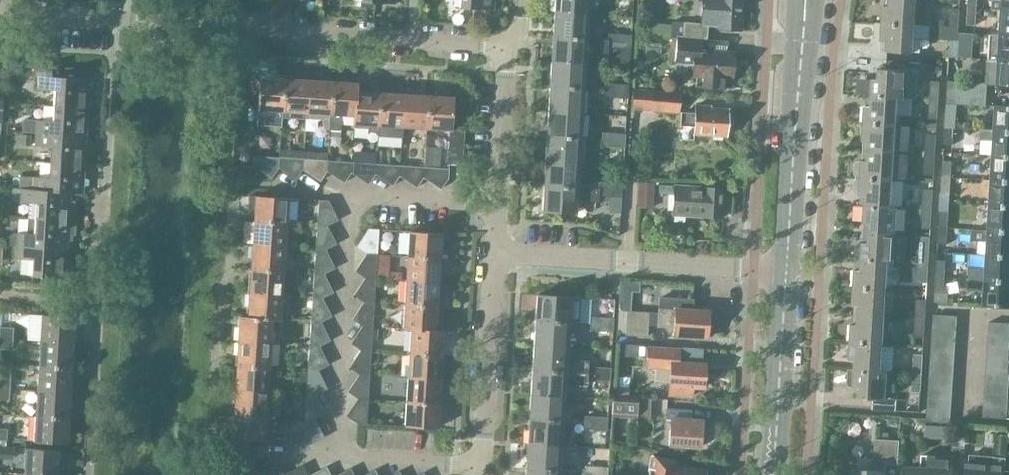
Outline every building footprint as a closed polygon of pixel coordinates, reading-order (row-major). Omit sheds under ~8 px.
[(460,7),(495,9),(496,0),(460,0),(460,7)] [(555,11),(589,14),(590,0),(556,0),(555,11)] [(684,37),(708,38),(709,23),(718,24),(718,27),(741,28),(743,0),(704,0),(702,23),(685,22),(684,37)] [(883,23),(915,25),(916,0),(890,0),(890,6),(884,5),(883,23)] [(968,9),(976,10),(977,0),(968,0),(968,9)] [(992,10),(1003,10),(1008,11),(1008,0),(1003,0),(1003,1),(993,0),(992,10)] [(950,26),(950,27),(959,28),(960,9),(951,9),(950,26)] [(976,10),(968,9),(967,26),(975,26),(976,10)] [(555,11),(553,36),(594,39),(595,26),(595,14),(589,14),(555,11)] [(678,36),(684,37),(685,22),(672,21),(671,36),(678,36)] [(883,23),(882,41),(888,41),(887,51),(913,53),(914,38),(929,39),(930,26),(915,25),(883,23)] [(930,26),(929,39),(951,40),(958,40),(959,32),(959,28),(950,27),(950,26),(944,26),(934,25),(930,25),(930,26)] [(966,33),(959,32),(958,40),(960,40),(974,41),(974,33),(966,33)] [(608,34),(608,40),(608,46),(619,47),(620,34),(608,34)] [(620,34),(619,47),(630,48),(631,35),(620,34)] [(989,59),(1008,61),(1008,36),(1001,35),(990,34),(989,59)] [(553,36),(552,61),(586,63),(587,52),(607,54),(608,46),(608,40),(594,39),(553,36)] [(708,38),(684,37),(678,36),(676,64),(694,65),(693,77),(703,77),(702,87),(722,88),(723,79),(733,80),(735,52),(707,50),(708,38)] [(960,40),(958,40),(951,40),(950,57),(959,57),(960,40)] [(989,59),(988,59),(986,85),(1008,86),(1008,61),(989,59)] [(552,61),(550,86),(584,88),(586,63),(552,61)] [(904,70),(905,62),(887,61),(887,69),(897,70),(904,70)] [(11,62),(11,75),(23,76),(24,63),(11,62)] [(931,65),(931,73),(940,73),(941,66),(931,65)] [(39,75),(39,88),(55,89),(54,104),(90,106),(91,77),(86,77),(86,70),(40,68),(39,75)] [(873,78),(872,96),(898,98),(904,99),(906,70),(904,70),(897,70),(880,69),(879,79),(873,78)] [(283,119),(308,120),(311,73),(300,73),(296,76),(296,78),(286,78),(284,110),(283,119)] [(323,130),(331,131),(334,81),(323,80),(323,77),(321,74),(311,73),(308,120),(323,121),(323,130)] [(259,108),(284,110),(286,78),(261,76),(259,108)] [(343,114),(355,114),(357,91),(358,91),(359,82),(334,81),(331,131),(342,132),(343,114)] [(604,96),(616,97),(617,84),(605,83),(604,96)] [(931,83),(930,101),(939,102),(940,83),(931,83)] [(617,84),(616,97),(627,98),(628,84),(617,84)] [(948,84),(948,92),(987,95),(987,86),(948,84)] [(550,86),(549,110),(583,113),(584,88),(550,86)] [(680,92),(632,89),(631,109),(679,111),(680,92)] [(355,123),(355,128),(369,129),(372,136),(379,137),(380,125),(382,92),(358,91),(357,91),(355,114),(355,123)] [(382,92),(380,125),(379,137),(403,138),(404,126),(406,94),(382,92)] [(987,95),(948,92),(947,106),(986,109),(987,95)] [(430,96),(406,94),(404,126),(428,128),(430,96)] [(454,97),(430,96),(428,128),(450,129),(452,129),(454,97)] [(865,105),(864,123),(896,125),(898,98),(872,96),(872,106),(865,105)] [(939,102),(930,101),(929,120),(938,120),(939,102)] [(37,119),(36,132),(88,135),(90,106),(54,104),(53,120),(37,119)] [(695,135),(727,136),(729,108),(712,107),(712,105),(697,104),(696,114),(682,113),(682,125),(695,125),(695,135)] [(995,131),(1008,132),(1008,106),(997,105),(995,131)] [(549,110),(547,135),(581,137),(583,113),(549,110)] [(23,120),(22,132),(35,133),(36,121),(23,120)] [(869,141),(869,151),(895,152),(896,125),(864,123),(863,141),(869,141)] [(450,129),(448,164),(462,165),(465,130),(452,129),(450,129)] [(954,130),(945,130),(945,147),(953,147),(954,130)] [(980,140),(994,141),(994,156),(1008,157),(1008,132),(995,131),(981,130),(980,140)] [(52,146),(51,162),(87,163),(88,135),(36,132),(36,145),(52,146)] [(601,145),(613,146),(613,133),(602,132),(601,145)] [(613,133),(613,146),(624,147),(625,134),(613,133)] [(22,135),(22,147),(31,147),(31,136),(22,135)] [(547,135),(545,160),(580,162),(581,137),(547,135)] [(928,138),(927,156),(936,157),(937,138),(928,138)] [(426,146),(425,167),(440,168),(441,147),(426,146)] [(856,163),(855,173),(859,178),(893,180),(895,152),(869,151),(868,160),(862,160),(862,161),(859,161),(856,163)] [(273,177),(280,167),(280,157),(256,156),(255,166),(273,177)] [(936,157),(927,156),(926,175),(935,175),(936,157)] [(992,180),(1008,181),(1008,157),(994,156),(992,180)] [(297,179),(304,169),(305,159),(280,157),(280,167),(297,179)] [(321,180),(328,170),(329,160),(305,159),(304,169),(321,180)] [(346,182),(352,172),(353,162),(329,160),(328,170),(346,182)] [(545,160),(544,185),(578,187),(580,162),(545,160)] [(34,178),(33,189),(33,190),(73,192),(85,192),(87,163),(51,162),(50,177),(34,176),(34,178)] [(370,183),(377,173),(378,163),(353,162),(352,172),(370,183)] [(394,185),(401,175),(402,165),(378,163),(377,173),(394,185)] [(943,163),(942,179),(951,180),(952,163),(943,163)] [(418,186),(425,176),(425,167),(402,165),(401,175),(418,186)] [(425,167),(425,176),(442,188),(449,177),(450,168),(440,168),(425,167)] [(21,177),(20,188),(21,188),(33,189),(34,178),(21,177)] [(855,183),(854,191),(857,194),(860,194),(860,195),(866,196),(865,205),(891,207),(891,206),(893,180),(859,178),(855,181),(855,183)] [(951,180),(942,179),(941,196),(950,196),(951,180)] [(990,205),(1008,206),(1008,181),(992,180),(990,205)] [(599,182),(599,188),(598,195),(610,196),(610,183),(599,182)] [(622,183),(610,183),(610,196),(621,196),(622,183)] [(638,183),(637,209),(652,210),(654,184),(638,183)] [(578,187),(544,185),(542,210),(576,212),(577,201),(598,202),(598,195),(599,188),(578,187)] [(660,185),(659,195),(673,195),(672,213),(672,215),(722,218),(722,215),(723,188),(669,186),(660,185)] [(7,200),(21,201),(21,188),(20,188),(7,187),(7,200)] [(21,188),(21,201),(29,202),(28,217),(35,218),(71,220),(76,220),(77,203),(74,203),(75,198),(73,197),(73,192),(33,190),(33,189),(21,188)] [(925,192),(924,210),(933,211),(934,193),(925,192)] [(255,211),(255,220),(287,223),(288,197),(251,195),(250,207),(253,211),(255,211)] [(319,215),(318,224),(329,225),(338,221),(329,200),(320,199),(319,215)] [(870,224),(870,234),(896,236),(897,207),(891,206),(891,207),(865,205),(864,223),(870,224)] [(989,230),(1008,231),(1008,206),(990,205),(989,230)] [(933,211),(924,210),(922,228),(932,229),(933,211)] [(941,212),(939,228),(948,228),(949,212),(941,212)] [(18,232),(17,245),(69,248),(70,240),(71,220),(35,218),(28,217),(27,233),(18,232)] [(255,220),(253,245),(285,247),(287,223),(255,220)] [(318,224),(317,249),(327,249),(338,245),(329,225),(318,224)] [(948,228),(939,228),(938,244),(947,245),(948,228)] [(357,246),(367,252),(377,253),(379,229),(368,229),(357,246)] [(987,255),(1008,256),(1008,231),(989,230),(973,229),(972,242),(988,243),(987,255)] [(409,230),(407,255),(440,257),(441,232),(409,230)] [(857,248),(856,256),(859,259),(862,259),(862,260),(888,262),(894,263),(896,236),(870,234),(869,243),(863,242),(863,243),(861,242),(857,246),(857,248)] [(69,248),(17,245),(17,259),(33,259),(32,276),(67,278),(69,248)] [(253,245),(252,269),(284,271),(285,247),(253,245)] [(921,246),(920,264),(929,265),(930,247),(921,246)] [(317,249),(315,273),(325,274),(336,269),(327,249),(317,249)] [(356,270),(366,277),(376,277),(377,253),(367,252),(356,270)] [(407,255),(406,279),(439,281),(440,257),(407,255)] [(968,279),(1008,281),(1008,256),(987,255),(987,269),(969,268),(968,279)] [(855,269),(854,287),(886,289),(888,262),(862,260),(862,270),(855,269)] [(937,261),(936,278),(944,278),(945,262),(937,261)] [(929,265),(920,264),(919,283),(928,283),(929,265)] [(252,269),(250,293),(282,295),(284,271),(252,269)] [(315,273),(314,297),(324,298),(334,293),(325,274),(315,273)] [(354,295),(364,301),(374,301),(376,277),(366,277),(354,295)] [(621,278),(621,290),(632,291),(639,291),(640,280),(636,279),(621,278)] [(935,294),(934,304),(946,305),(947,295),(943,295),(944,278),(936,278),(935,294)] [(406,279),(404,303),(437,305),(439,281),(406,279)] [(968,279),(967,291),(985,293),(984,305),(1008,307),(1008,281),(968,279)] [(859,305),(859,315),(885,316),(886,289),(854,287),(853,305),(859,305)] [(250,293),(248,317),(281,319),(282,295),(250,293)] [(536,318),(569,321),(579,321),(581,296),(537,293),(536,318)] [(314,297),(312,322),(323,322),(333,318),(324,298),(314,297)] [(650,312),(649,325),(659,325),(675,327),(674,336),(707,338),(708,335),(711,335),(713,332),(714,322),(712,320),(709,320),(709,310),(695,309),(696,301),(661,299),(660,313),(650,312)] [(352,319),(362,325),(373,326),(374,301),(364,301),(352,319)] [(918,301),(916,319),(926,320),(927,301),(918,301)] [(404,303),(403,327),(411,328),(436,329),(437,305),(404,303)] [(619,310),(618,333),(626,333),(626,335),(648,336),(649,325),(650,312),(628,311),(619,310)] [(933,314),(933,326),(957,328),(957,316),(933,314)] [(43,315),(42,341),(75,343),(76,317),(43,315)] [(590,329),(602,330),(602,316),(591,315),(590,329)] [(852,324),(851,342),(883,344),(885,316),(859,315),(858,324),(852,324)] [(602,316),(602,330),(613,331),(614,317),(602,316)] [(240,317),(239,341),(271,343),(272,331),(280,331),(281,320),(281,319),(248,317),(240,317)] [(536,318),(534,343),(568,345),(569,321),(536,318)] [(926,320),(916,319),(915,338),(924,338),(926,320)] [(312,322),(310,345),(321,346),(331,341),(323,322),(312,322)] [(988,334),(1008,335),(1008,323),(989,322),(988,334)] [(351,343),(361,349),(371,350),(373,326),(362,325),(351,343)] [(933,326),(932,338),(956,340),(957,328),(933,326)] [(411,328),(410,351),(442,353),(443,329),(436,329),(411,328)] [(2,329),(1,339),(14,339),(15,329),(2,329)] [(988,345),(1008,347),(1008,335),(988,334),(988,345)] [(932,338),(931,350),(955,352),(956,340),(932,338)] [(1,339),(1,351),(13,351),(14,339),(1,339)] [(42,341),(40,366),(73,368),(75,343),(42,341)] [(239,341),(237,365),(270,367),(271,343),(239,341)] [(856,360),(855,369),(881,371),(881,370),(883,344),(851,342),(850,359),(856,360)] [(534,343),(532,368),(588,372),(588,365),(588,360),(567,358),(568,345),(534,343)] [(310,345),(309,370),(319,370),(330,365),(321,346),(310,345)] [(987,357),(1008,359),(1008,347),(988,345),(987,357)] [(681,350),(648,348),(646,369),(655,370),(655,379),(670,381),(669,384),(669,398),(693,399),(694,390),(704,391),(706,363),(680,361),(681,350)] [(349,368),(358,373),(370,374),(371,350),(361,349),(349,368)] [(931,350),(930,362),(954,363),(955,352),(931,350)] [(410,351),(408,375),(440,378),(442,353),(410,351)] [(914,355),(913,373),(922,374),(923,355),(914,355)] [(986,369),(1008,371),(1008,359),(987,357),(986,369)] [(930,362),(930,374),(954,375),(954,363),(930,362)] [(237,365),(236,389),(268,391),(270,367),(237,365)] [(532,368),(531,393),(565,395),(565,383),(587,385),(587,379),(598,379),(599,366),(588,365),(588,372),(532,368)] [(40,366),(39,391),(72,393),(73,368),(40,366)] [(599,366),(598,379),(610,380),(611,367),(599,366)] [(849,375),(848,383),(851,386),(854,387),(860,387),(860,398),(873,398),(872,411),(887,412),(897,412),(897,400),(887,399),(886,399),(886,385),(887,371),(881,370),(881,371),(855,369),(849,369),(849,374),(849,375)] [(985,381),(1008,383),(1008,371),(986,369),(985,381)] [(309,370),(307,394),(318,395),(328,390),(319,370),(309,370)] [(347,392),(357,398),(368,398),(370,374),(358,373),(347,392)] [(922,374),(913,373),(912,392),(921,393),(922,374)] [(930,374),(929,385),(953,387),(954,375),(930,374)] [(408,375),(407,400),(439,402),(440,378),(408,375)] [(619,377),(618,395),(628,396),(629,378),(619,377)] [(11,389),(12,379),(0,378),(0,389),(11,389)] [(985,393),(1008,394),(1008,389),(1008,383),(985,381),(985,393)] [(929,385),(928,397),(952,399),(953,387),(929,385)] [(11,389),(0,389),(0,400),(11,401),(11,389)] [(236,389),(234,413),(267,415),(280,416),(280,404),(268,403),(268,391),(236,389)] [(39,391),(38,416),(71,418),(72,393),(39,391)] [(531,393),(529,417),(563,420),(565,395),(531,393)] [(985,393),(984,405),(1008,406),(1008,394),(985,393)] [(307,394),(306,418),(316,419),(327,414),(318,395),(307,394)] [(614,395),(612,417),(637,418),(638,397),(628,396),(618,395),(614,395)] [(928,397),(928,409),(951,411),(952,399),(928,397)] [(368,398),(357,398),(346,415),(358,422),(367,423),(368,398)] [(407,400),(405,425),(437,427),(439,402),(407,400)] [(1008,406),(984,405),(983,417),(1007,418),(1008,406)] [(951,411),(928,409),(927,421),(951,423),(951,411)] [(670,445),(700,447),(702,420),(691,419),(692,411),(668,410),(667,418),(671,418),(670,445)] [(267,415),(234,413),(233,438),(266,440),(267,415)] [(584,429),(595,429),(596,415),(585,415),(584,429)] [(596,415),(595,429),(606,430),(607,416),(596,415)] [(71,418),(38,416),(36,442),(69,443),(71,418)] [(528,442),(562,445),(570,445),(571,420),(563,420),(529,417),(528,442)] [(316,419),(306,418),(304,443),(314,444),(325,438),(316,419)] [(942,426),(941,439),(949,439),(950,427),(942,426)] [(613,427),(612,438),(625,439),(626,428),(613,427)] [(8,440),(9,430),(0,430),(0,439),(8,440)] [(996,434),(995,454),(1007,455),(1008,435),(996,434)] [(886,464),(898,465),(900,440),(875,439),(873,470),(852,469),(851,474),(885,474),(886,464)] [(528,442),(526,467),(560,469),(562,445),(528,442)] [(26,473),(52,474),(58,474),(59,449),(27,447),(26,473)] [(908,474),(952,474),(952,470),(953,454),(935,453),(935,457),(921,457),(921,468),(908,467),(908,474)] [(648,474),(705,474),(707,469),(678,464),(679,460),(652,455),(648,474)] [(964,474),(1004,474),(1005,458),(986,457),(970,455),(969,463),(965,463),(964,474)] [(261,473),(255,462),(235,473),(235,474),(260,474),(261,473)] [(279,463),(261,473),(260,474),(285,474),(279,463)] [(597,465),(586,464),(585,474),(597,474),(597,465)] [(597,474),(608,474),(609,466),(597,465),(597,474)] [(303,466),(285,474),(308,474),(303,466)] [(327,467),(312,474),(332,474),(327,467)]
